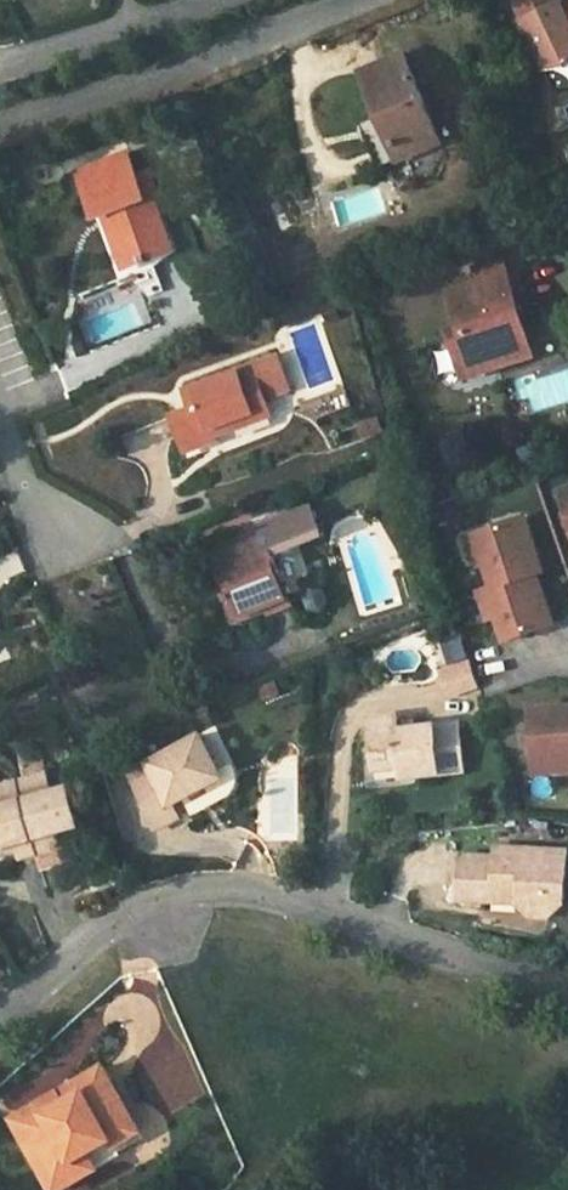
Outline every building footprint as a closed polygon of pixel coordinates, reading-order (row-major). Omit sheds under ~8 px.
[(552,69),(567,67),(567,0),(561,4),(559,0),(517,0),(552,69)] [(443,141),(405,54),(361,73),(379,115),(364,121),(382,166),(443,141)] [(96,217),(105,214),(113,211),(118,222),(110,225),(126,267),(152,257),(148,245),(168,237),(152,196),(147,198),(137,175),(128,153),(79,172),(96,217)] [(149,170),(137,175),(147,198),(152,196),(159,193),(149,170)] [(113,211),(105,214),(110,225),(118,222),(113,211)] [(148,245),(152,257),(173,250),(168,237),(148,245)] [(533,355),(524,324),(513,329),(508,312),(519,309),(526,307),(513,261),(505,264),(504,259),(473,269),(476,281),(446,291),(458,327),(448,330),(457,361),(490,351),(495,367),(533,355)] [(513,329),(524,324),(519,309),(508,312),(513,329)] [(490,351),(457,361),(462,378),(495,367),(490,351)] [(186,454),(215,442),(210,429),(255,411),(254,409),(268,403),(267,399),(264,392),(288,383),(278,356),(188,392),(195,407),(189,410),(173,417),(186,454)] [(291,389),(288,383),(264,392),(267,399),(291,389)] [(183,394),(189,410),(195,407),(188,392),(183,394)] [(210,429),(215,442),(274,418),(268,403),(254,409),(255,411),(210,429)] [(567,513),(567,487),(560,489),(567,513)] [(495,619),(503,642),(537,629),(556,623),(539,574),(549,571),(526,506),(457,530),(471,570),(480,566),(485,581),(472,585),(484,620),(495,619)] [(213,551),(221,573),(227,570),(235,590),(228,593),(224,594),(236,622),(269,609),(270,615),(291,606),(272,553),(263,557),(256,536),(213,551)] [(227,570),(221,573),(228,593),(235,590),(227,570)] [(459,634),(438,641),(447,665),(434,669),(446,701),(479,689),(459,634)] [(530,710),(535,764),(567,761),(567,707),(530,710)] [(401,729),(399,717),(372,720),(377,770),(405,767),(405,778),(466,771),(461,722),(401,729)] [(150,763),(130,774),(155,821),(176,810),(172,803),(221,776),(199,736),(150,763)] [(8,847),(17,845),(19,850),(21,860),(56,849),(54,841),(52,834),(61,832),(81,826),(70,787),(53,792),(42,752),(18,758),(24,780),(0,787),(0,849),(8,847)] [(535,764),(535,773),(567,771),(567,761),(535,764)] [(176,810),(155,821),(159,828),(180,817),(176,810)] [(52,834),(54,841),(62,839),(61,832),(52,834)] [(460,860),(457,899),(489,901),(492,896),(520,898),(519,907),(530,916),(547,918),(561,909),(561,900),(565,900),(567,865),(567,851),(497,846),(495,862),(460,860)] [(101,1068),(11,1120),(45,1179),(110,1141),(114,1147),(139,1133),(101,1068)] [(45,1179),(52,1189),(61,1189),(119,1156),(114,1147),(110,1141),(45,1179)]
